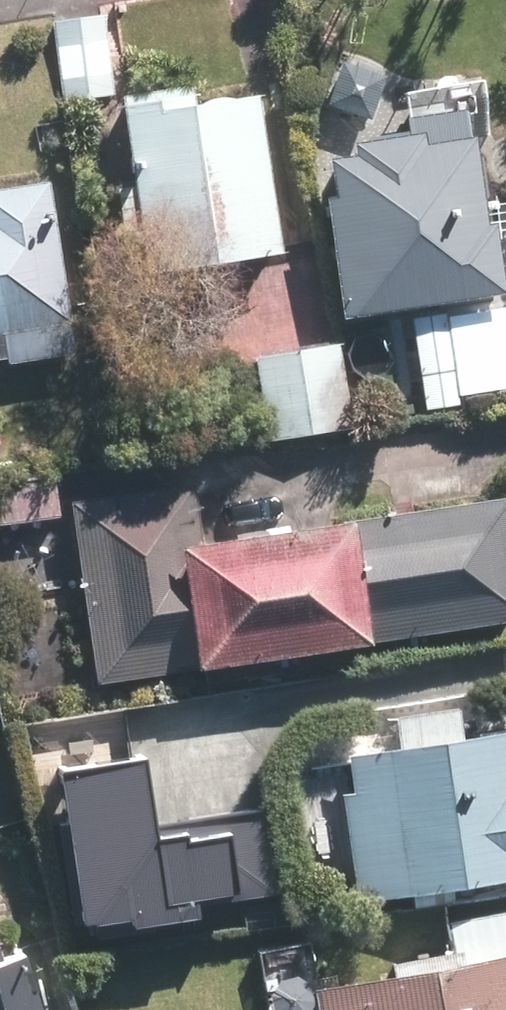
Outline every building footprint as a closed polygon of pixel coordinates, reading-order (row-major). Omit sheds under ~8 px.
[(100,8),(39,20),(56,108),(117,97),(100,8)] [(249,90),(103,114),(130,280),(276,257),(249,90)] [(471,232),(456,133),(452,110),(400,118),(403,142),(302,158),(328,321),(496,295),(485,230),(471,232)] [(65,353),(61,326),(46,217),(39,218),(35,182),(0,187),(0,362),(65,353)] [(434,323),(449,399),(505,387),(505,308),(434,323)] [(339,346),(250,359),(262,446),(351,434),(339,346)] [(0,481),(0,523),(52,512),(44,472),(0,481)] [(200,673),(505,620),(505,540),(499,497),(180,553),(168,489),(60,508),(92,692),(200,673)] [(451,708),(378,719),(382,750),(329,757),(348,898),(505,876),(505,777),(504,777),(498,734),(456,740),(451,708)] [(301,989),(305,1009),(505,1009),(505,954),(301,989)] [(45,969),(6,982),(0,962),(0,1009),(58,1009),(45,969)]
